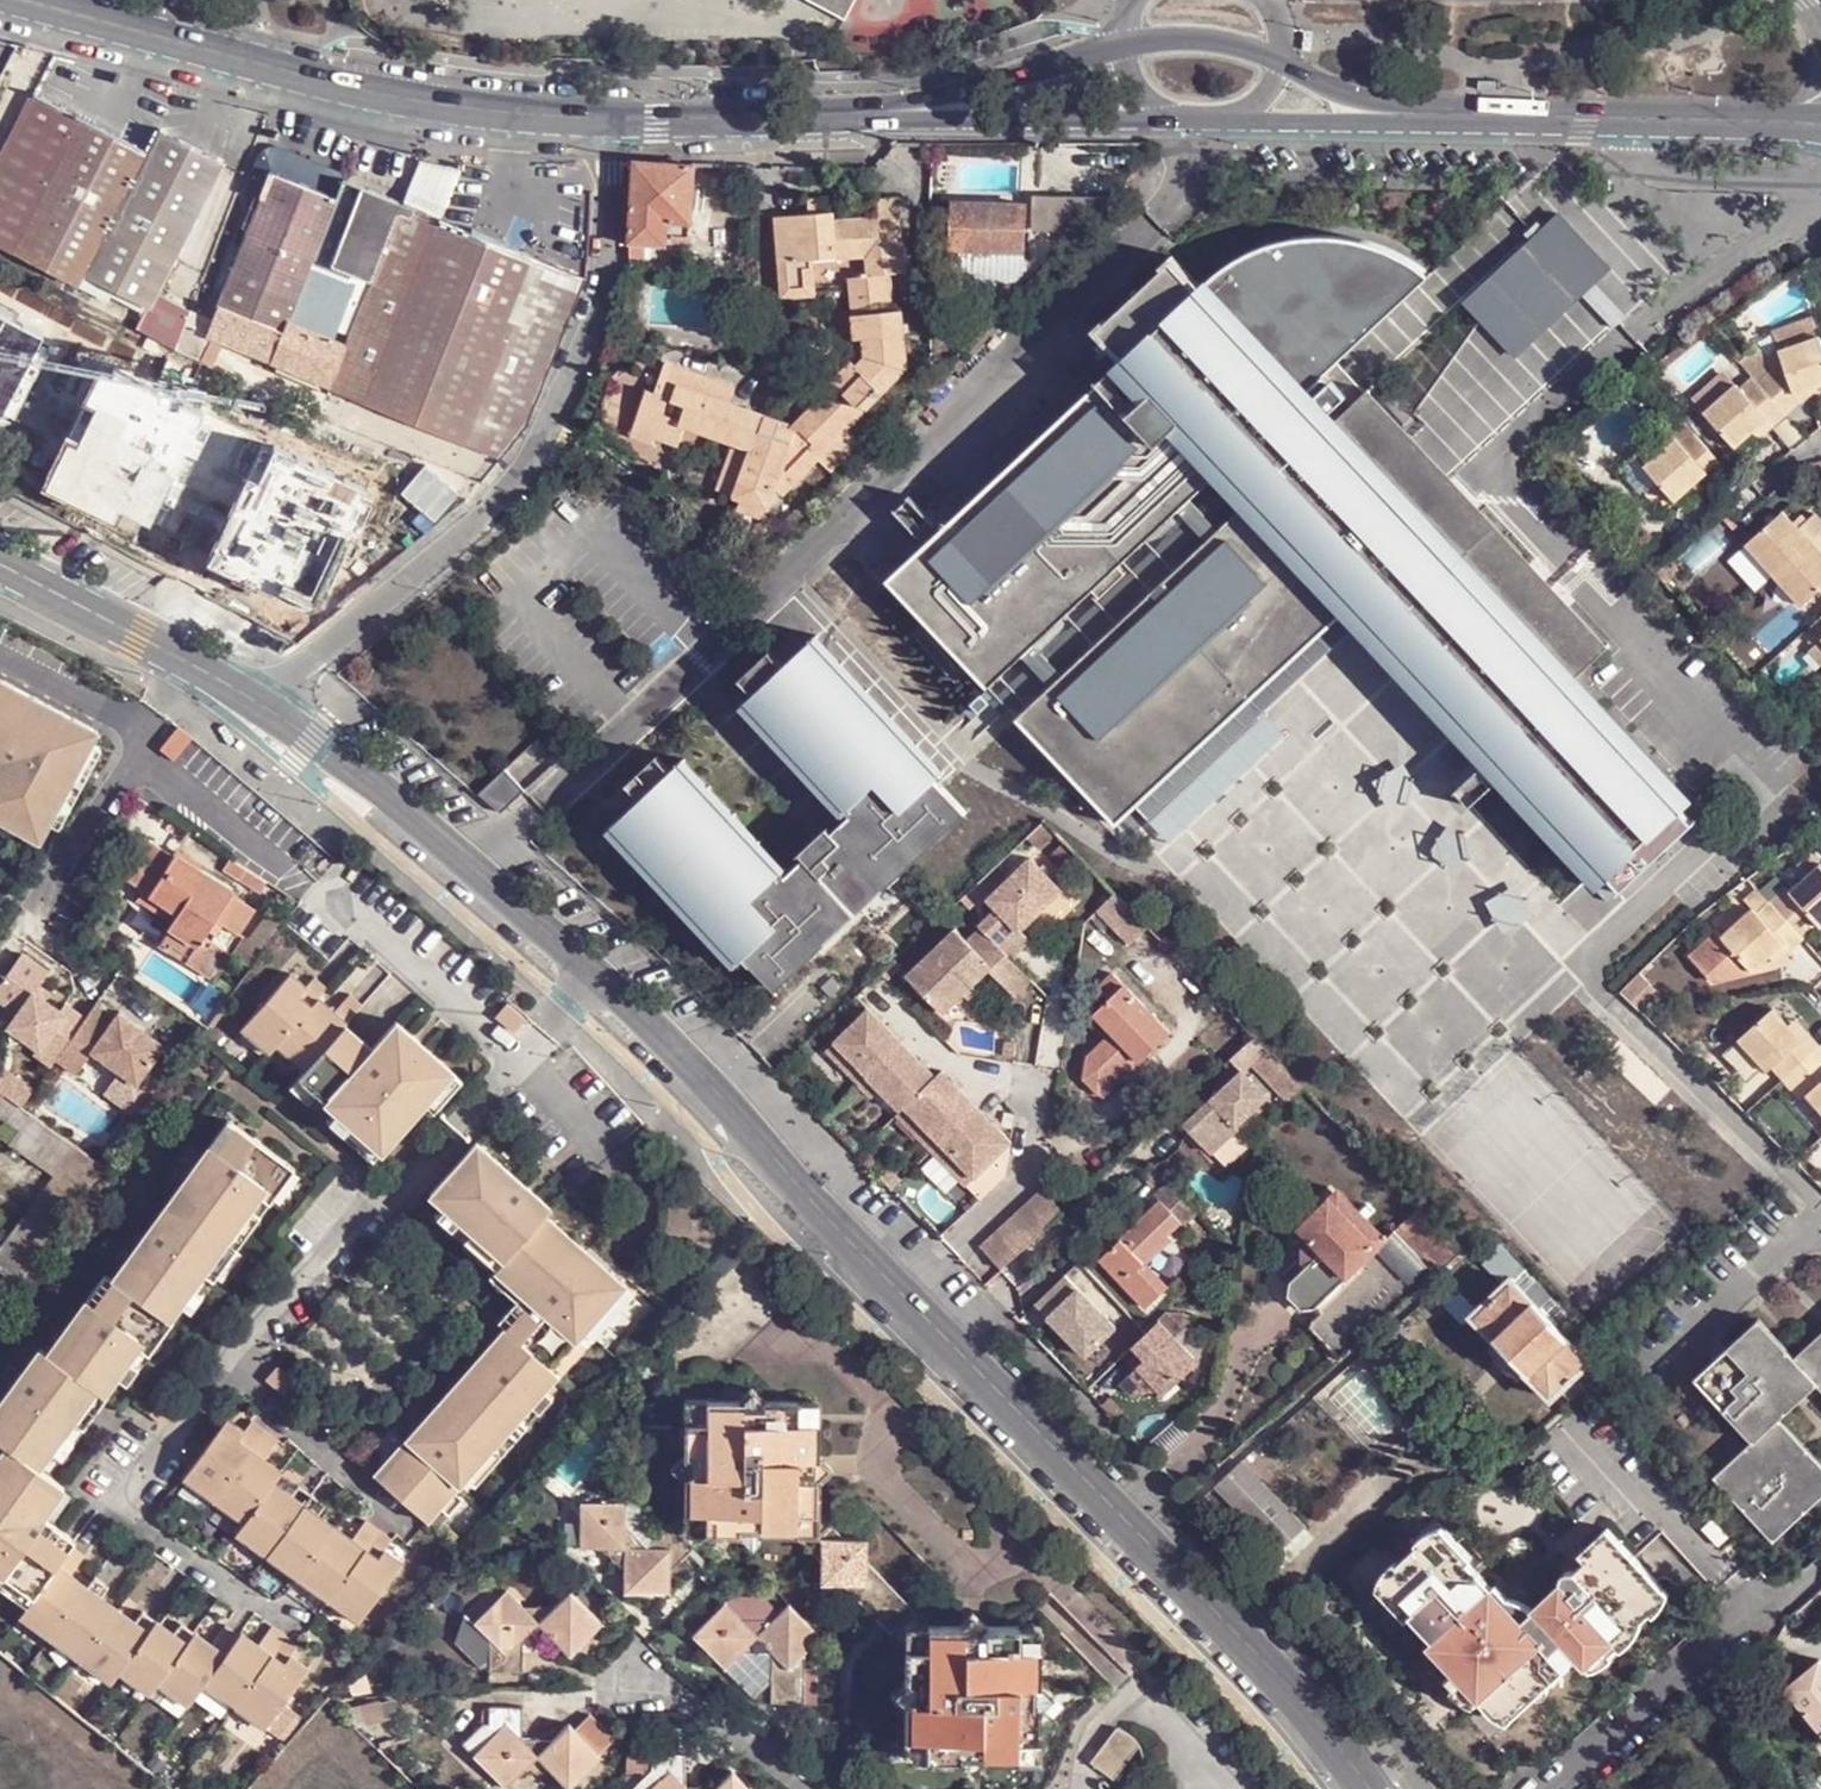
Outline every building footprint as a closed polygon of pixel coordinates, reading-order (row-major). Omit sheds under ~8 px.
[(846,17),(855,0),(812,0),(846,17)] [(34,98),(0,164),(0,245),(81,285),(86,275),(152,307),(160,291),(228,161),(161,126),(149,150),(34,98)] [(669,162),(635,160),(631,241),(668,244),(668,221),(692,222),(697,165),(691,165),(669,162)] [(275,172),(219,305),(282,331),(286,318),(290,318),(329,335),(348,290),(310,274),(339,199),(275,172)] [(368,280),(399,200),(358,184),(329,264),(368,280)] [(1551,191),(1458,284),(1509,335),(1575,270),(1588,258),(1603,243),(1551,191)] [(1037,231),(1072,233),(1099,206),(1102,207),(1115,194),(1039,193),(1037,231)] [(812,213),(835,211),(834,195),(811,198),(812,213)] [(844,210),(835,211),(812,213),(777,217),(784,298),(820,294),(817,261),(843,256),(845,259),(867,257),(869,274),(893,272),(909,270),(907,234),(903,234),(903,196),(879,197),(881,213),(844,217),(844,210)] [(1027,203),(957,199),(956,245),(961,245),(1026,249),(1027,203)] [(346,340),(330,386),(496,455),(526,421),(581,276),(399,200),(368,280),(346,340)] [(949,519),(883,585),(1119,822),(1137,804),(1150,817),(1282,687),(1246,651),(1324,535),(1379,591),(1630,846),(1631,845),(1643,857),(1715,786),(1703,774),(1706,771),(1587,650),(1621,616),(1489,483),(1477,495),(1399,416),(1331,348),(1423,256),(1402,244),(1381,235),(1355,228),(1332,225),(1314,224),(1297,225),(1279,227),(1253,234),(1226,245),(1210,253),(1196,263),(1180,276),(1150,249),(1078,328),(1139,385),(1134,390),(1102,361),(1085,380),(1086,381),(949,519)] [(1026,249),(961,245),(958,267),(967,279),(1014,281),(1028,269),(1026,249)] [(1621,292),(1588,258),(1575,270),(1608,304),(1621,292)] [(896,310),(893,272),(869,274),(851,277),(855,315),(896,310)] [(282,331),(219,305),(207,333),(270,360),(282,331)] [(906,309),(896,310),(855,315),(858,337),(865,339),(867,358),(860,364),(881,386),(864,404),(837,380),(795,425),(800,429),(796,440),(797,442),(781,488),(788,494),(823,461),(835,471),(863,443),(851,431),(912,366),(906,309)] [(17,323),(0,318),(0,386),(24,390),(38,392),(42,368),(48,339),(39,338),(18,333),(20,321),(17,323)] [(19,318),(17,323),(20,321),(18,333),(39,338),(42,324),(19,318)] [(282,331),(270,360),(330,386),(346,340),(329,335),(290,318),(286,318),(282,331)] [(1775,333),(1781,353),(1820,340),(1813,320),(1775,333)] [(149,390),(178,345),(175,344),(138,322),(112,367),(138,383),(149,390)] [(204,338),(187,327),(185,326),(175,344),(178,345),(194,356),(204,338)] [(865,339),(858,337),(856,337),(853,339),(854,358),(860,364),(867,358),(865,339)] [(61,342),(48,339),(42,368),(54,371),(61,342)] [(1758,383),(1788,416),(1800,406),(1814,401),(1811,389),(1820,385),(1820,343),(1820,340),(1781,353),(1784,361),(1758,383)] [(881,386),(860,364),(854,358),(837,380),(864,404),(881,386)] [(774,511),(781,488),(797,442),(796,440),(800,429),(795,425),(784,421),(783,417),(735,399),(738,386),(671,361),(656,393),(651,392),(637,428),(657,437),(682,445),(688,426),(735,443),(753,450),(737,496),(745,500),(767,506),(774,511)] [(138,383),(112,367),(98,388),(124,405),(138,383)] [(935,506),(949,519),(1086,381),(1085,380),(1072,368),(935,506)] [(1758,383),(1756,381),(1742,392),(1737,386),(1704,414),(1736,450),(1754,435),(1759,443),(1788,416),(1758,383)] [(124,405),(139,416),(151,395),(149,390),(138,383),(124,405)] [(0,386),(0,397),(23,401),(24,390),(0,386)] [(1489,483),(1411,404),(1399,416),(1477,495),(1489,483)] [(1698,497),(1728,470),(1685,422),(1671,435),(1666,430),(1634,458),(1675,503),(1692,489),(1698,497)] [(657,437),(637,428),(634,435),(656,444),(657,437)] [(719,488),(737,496),(753,450),(735,443),(719,488)] [(901,499),(885,515),(913,542),(928,527),(901,499)] [(101,539),(110,522),(95,513),(86,530),(101,539)] [(1771,577),(1820,532),(1820,522),(1813,514),(1793,531),(1777,514),(1742,546),(1771,577)] [(1771,577),(1799,608),(1813,596),(1820,604),(1820,561),(1819,559),(1820,557),(1820,532),(1771,577)] [(1379,591),(1324,535),(1246,651),(1282,687),(1379,591)] [(640,799),(608,828),(736,966),(745,957),(776,991),(811,957),(967,812),(936,779),(945,771),(816,634),(785,664),(753,694),(742,704),(842,812),(784,867),(683,759),(672,769),(640,799)] [(1811,649),(1820,660),(1820,639),(1811,649)] [(770,649),(739,678),(753,694),(785,664),(770,649)] [(5,762),(0,770),(0,788),(8,793),(4,801),(0,807),(0,811),(15,820),(12,825),(31,835),(41,816),(53,822),(95,743),(100,732),(0,679),(0,759),(5,762)] [(182,724),(175,733),(190,743),(197,734),(182,724)] [(1518,748),(1503,732),(1476,760),(1491,775),(1518,748)] [(175,733),(166,746),(181,756),(190,743),(175,733)] [(105,748),(95,743),(53,822),(63,828),(105,748)] [(658,754),(626,783),(640,799),(672,769),(658,754)] [(504,769),(482,789),(503,811),(524,791),(504,769)] [(1706,771),(1703,774),(1715,786),(1718,783),(1706,771)] [(4,801),(8,793),(0,788),(0,799),(4,801)] [(12,825),(15,820),(0,811),(0,818),(12,825)] [(43,841),(53,822),(41,816),(31,835),(43,841)] [(153,890),(176,856),(149,836),(125,869),(153,890)] [(1631,845),(1630,846),(1642,858),(1643,857),(1631,845)] [(1771,899),(1808,939),(1820,926),(1820,860),(1812,850),(1798,863),(1808,874),(1791,889),(1787,885),(1780,891),(1771,899)] [(163,939),(212,974),(229,948),(207,932),(218,915),(241,932),(257,910),(231,893),(234,890),(178,853),(176,856),(153,890),(181,911),(174,923),(163,939)] [(956,928),(907,974),(941,1013),(989,972),(1013,1000),(1031,984),(1011,961),(1031,944),(1023,934),(1066,896),(1037,862),(992,901),(1001,911),(982,927),(983,928),(968,940),(956,928)] [(181,911),(153,890),(145,902),(174,923),(181,911)] [(1103,909),(1101,911),(1136,946),(1153,930),(1120,896),(1103,909)] [(1804,943),(1768,903),(1752,918),(1749,913),(1718,941),(1749,976),(1766,962),(1774,971),(1804,943)] [(0,994),(0,999),(24,1015),(15,1029),(19,1045),(34,1043),(48,1052),(62,1062),(92,1018),(71,1004),(67,1011),(51,1001),(40,993),(45,986),(54,973),(27,955),(0,994)] [(1115,970),(1100,984),(1113,997),(1095,1017),(1112,1031),(1090,1053),(1088,1079),(1100,1092),(1137,1056),(1143,1061),(1173,1032),(1129,982),(1115,970)] [(300,987),(286,975),(238,1028),(266,1054),(277,1042),(303,1069),(297,1074),(315,1091),(332,1108),(379,1150),(426,1098),(451,1070),(397,1021),(370,1049),(343,1024),(356,1007),(345,996),(329,1013),(314,1000),(323,990),(309,978),(300,987)] [(45,986),(40,993),(51,1001),(56,994),(45,986)] [(102,1003),(92,1018),(62,1062),(83,1076),(99,1054),(144,1085),(168,1048),(122,1017),(122,1018),(102,1003)] [(861,1083),(902,1043),(870,1008),(828,1048),(861,1083)] [(1766,1068),(1779,1082),(1783,1079),(1816,1049),(1791,1021),(1787,1024),(1773,1009),(1734,1044),(1758,1073),(1766,1068)] [(1299,1083),(1254,1035),(1230,1057),(1242,1070),(1184,1124),(1212,1154),(1218,1148),(1245,1123),(1282,1089),(1288,1095),(1299,1083)] [(902,1043),(861,1083),(873,1095),(882,1088),(902,1108),(906,1104),(933,1076),(902,1043)] [(1011,1046),(999,1044),(997,1058),(1009,1060),(1011,1046)] [(1783,1079),(1800,1097),(1804,1093),(1820,1112),(1820,1048),(1819,1047),(1816,1049),(1783,1079)] [(1100,1092),(1106,1098),(1143,1061),(1137,1056),(1100,1092)] [(460,1078),(451,1070),(426,1098),(436,1107),(460,1078)] [(933,1076),(906,1104),(929,1127),(920,1135),(934,1150),(979,1107),(939,1070),(933,1076)] [(315,1091),(297,1074),(289,1083),(306,1100),(315,1091)] [(0,1091),(0,1139),(53,1178),(0,1250),(0,1262),(8,1268),(23,1280),(107,1168),(0,1091)] [(979,1107),(934,1150),(982,1199),(1006,1176),(1011,1140),(979,1107)] [(372,1157),(379,1150),(332,1108),(326,1116),(372,1157)] [(286,1161),(231,1120),(114,1277),(107,1272),(50,1350),(42,1344),(0,1402),(0,1436),(9,1443),(0,1456),(0,1569),(36,1596),(28,1605),(23,1612),(112,1679),(119,1671),(150,1694),(159,1684),(187,1705),(204,1684),(263,1728),(306,1670),(290,1657),(298,1647),(272,1627),(257,1646),(241,1634),(238,1638),(226,1628),(212,1645),(183,1623),(173,1632),(145,1610),(135,1620),(103,1595),(110,1586),(97,1575),(88,1585),(73,1573),(87,1556),(73,1544),(78,1538),(47,1514),(67,1486),(41,1465),(51,1451),(98,1387),(105,1392),(116,1377),(163,1315),(170,1319),(181,1305),(228,1240),(286,1161)] [(1245,1123),(1218,1148),(1230,1161),(1256,1135),(1245,1123)] [(573,1336),(582,1328),(621,1281),(545,1210),(549,1205),(477,1140),(429,1191),(458,1217),(502,1257),(495,1266),(521,1290),(497,1318),(503,1324),(374,1472),(424,1518),(435,1506),(451,1488),(462,1475),(543,1383),(555,1370),(549,1363),(573,1336)] [(297,1168),(286,1161),(228,1240),(239,1248),(297,1168)] [(1394,1240),(1391,1233),(1342,1187),(1333,1197),(1384,1248),(1394,1240)] [(998,1234),(983,1250),(1004,1272),(1019,1256),(1064,1212),(1042,1190),(998,1234)] [(1351,1281),(1384,1248),(1333,1197),(1302,1228),(1309,1237),(1305,1240),(1321,1256),(1351,1281)] [(1163,1202),(1102,1262),(1149,1312),(1174,1289),(1152,1266),(1177,1242),(1174,1236),(1186,1225),(1163,1202)] [(1448,1257),(1459,1247),(1433,1218),(1423,1231),(1427,1233),(1425,1238),(1448,1257)] [(1326,1310),(1316,1324),(1344,1353),(1405,1297),(1429,1275),(1438,1265),(1400,1225),(1396,1230),(1391,1233),(1394,1240),(1384,1248),(1351,1281),(1320,1309),(1326,1310)] [(1085,1227),(1063,1249),(1065,1252),(1088,1230),(1085,1227)] [(239,1248),(228,1240),(181,1305),(191,1313),(239,1248)] [(1305,1310),(1320,1309),(1351,1281),(1321,1256),(1294,1281),(1294,1297),(1305,1310)] [(1589,1358),(1602,1345),(1521,1265),(1509,1277),(1589,1358)] [(1068,1274),(1039,1303),(1088,1355),(1118,1326),(1068,1274)] [(1551,1396),(1589,1358),(1509,1277),(1472,1314),(1551,1396)] [(621,1281),(582,1328),(591,1336),(631,1291),(621,1281)] [(1801,1352),(1765,1314),(1699,1377),(1756,1441),(1719,1476),(1777,1538),(1820,1495),(1820,1467),(1778,1421),(1820,1382),(1820,1383),(1820,1331),(1801,1352)] [(173,1323),(170,1319),(163,1315),(116,1377),(127,1386),(173,1323)] [(1163,1319),(1149,1331),(1137,1343),(1150,1356),(1125,1379),(1137,1391),(1165,1386),(1170,1391),(1202,1359),(1198,1354),(1163,1319)] [(573,1336),(549,1363),(555,1370),(559,1373),(583,1345),(573,1336)] [(543,1383),(462,1475),(471,1483),(552,1392),(543,1383)] [(108,1394),(105,1392),(98,1387),(51,1451),(60,1459),(108,1394)] [(803,1512),(824,1512),(825,1479),(838,1467),(823,1453),(823,1421),(801,1421),(802,1401),(772,1399),(761,1387),(745,1400),(711,1399),(711,1420),(690,1420),(690,1452),(676,1465),(688,1477),(688,1511),(712,1512),(712,1533),(742,1534),(754,1547),(767,1533),(801,1534),(803,1512)] [(690,1399),(690,1420),(711,1420),(711,1399),(690,1399)] [(801,1421),(823,1421),(824,1400),(802,1401),(801,1421)] [(288,1459),(231,1418),(184,1479),(237,1520),(288,1459)] [(0,1436),(0,1456),(9,1443),(0,1436)] [(1243,1452),(1217,1477),(1277,1542),(1303,1518),(1243,1452)] [(361,1618),(401,1562),(273,1480),(235,1531),(361,1618)] [(460,1496),(451,1488),(435,1506),(444,1513),(460,1496)] [(613,1548),(629,1568),(630,1592),(674,1592),(675,1568),(697,1549),(674,1525),(651,1545),(632,1523),(631,1502),(587,1501),(586,1547),(613,1548)] [(687,1535),(712,1533),(712,1512),(688,1511),(687,1535)] [(801,1534),(821,1534),(824,1512),(803,1512),(801,1534)] [(827,1581),(850,1583),(895,1629),(917,1607),(872,1559),(871,1538),(849,1536),(835,1520),(824,1512),(821,1534),(811,1545),(826,1559),(827,1581)] [(1420,1544),(1414,1550),(1426,1563),(1435,1555),(1430,1549),(1448,1532),(1439,1522),(1418,1542),(1420,1544)] [(1474,1559),(1448,1532),(1430,1549),(1435,1555),(1426,1563),(1417,1572),(1412,1566),(1393,1583),(1419,1610),(1424,1606),(1472,1656),(1480,1665),(1475,1670),(1493,1688),(1518,1715),(1582,1655),(1591,1663),(1606,1648),(1602,1643),(1611,1634),(1616,1639),(1643,1614),(1632,1602),(1642,1593),(1648,1599),(1664,1583),(1608,1527),(1582,1551),(1590,1558),(1577,1570),(1572,1569),(1570,1569),(1567,1570),(1565,1572),(1563,1575),(1562,1577),(1562,1579),(1563,1583),(1536,1610),(1524,1621),(1507,1604),(1513,1599),(1499,1585),(1495,1589),(1469,1564),(1474,1559)] [(1406,1553),(1384,1574),(1393,1583),(1412,1566),(1417,1572),(1426,1563),(1414,1550),(1408,1555),(1406,1553)] [(28,1605),(36,1596),(0,1569),(0,1584),(28,1605)] [(1642,1593),(1632,1602),(1643,1614),(1648,1618),(1655,1612),(1659,1615),(1669,1589),(1664,1583),(1648,1599),(1642,1593)] [(528,1669),(529,1639),(531,1636),(560,1636),(577,1653),(608,1623),(577,1590),(560,1606),(530,1606),(513,1590),(483,1622),(498,1638),(495,1669),(528,1669)] [(1513,1599),(1507,1604),(1524,1621),(1536,1610),(1513,1599)] [(749,1649),(776,1651),(778,1702),(809,1701),(807,1655),(825,1637),(793,1605),(776,1621),(750,1621),(732,1603),(699,1635),(731,1668),(749,1649)] [(966,1626),(934,1626),(932,1646),(912,1645),(910,1682),(899,1695),(912,1708),(910,1737),(932,1737),(933,1757),(963,1756),(977,1771),(991,1758),(1025,1756),(1025,1736),(1044,1737),(1045,1702),(1058,1687),(1045,1674),(1045,1646),(1027,1645),(1026,1624),(990,1623),(979,1611),(966,1626)] [(1643,1614),(1616,1639),(1623,1645),(1626,1648),(1653,1623),(1648,1618),(1643,1614)] [(932,1646),(934,1626),(912,1626),(912,1645),(932,1646)] [(1606,1648),(1591,1663),(1595,1667),(1619,1655),(1616,1651),(1623,1645),(1616,1639),(1611,1634),(1602,1643),(1606,1648)] [(1472,1656),(1455,1672),(1462,1680),(1458,1683),(1478,1703),(1483,1698),(1493,1688),(1475,1670),(1480,1665),(1472,1656)] [(1819,1665),(1785,1692),(1820,1735),(1820,1667),(1819,1665)] [(1493,1688),(1483,1698),(1511,1721),(1518,1715),(1493,1688)] [(494,1707),(496,1739),(481,1757),(511,1787),(528,1771),(558,1771),(574,1788),(606,1756),(575,1724),(559,1739),(528,1740),(527,1707),(494,1707)] [(1124,1727),(1099,1761),(1123,1777),(1146,1744),(1145,1742),(1136,1732),(1124,1727)] [(1042,1756),(1044,1737),(1025,1736),(1025,1756),(1042,1756)] [(932,1737),(910,1737),(911,1757),(933,1757),(932,1737)] [(690,1788),(689,1754),(656,1753),(659,1784),(655,1788),(753,1788),(737,1771),(722,1787),(690,1788)]
